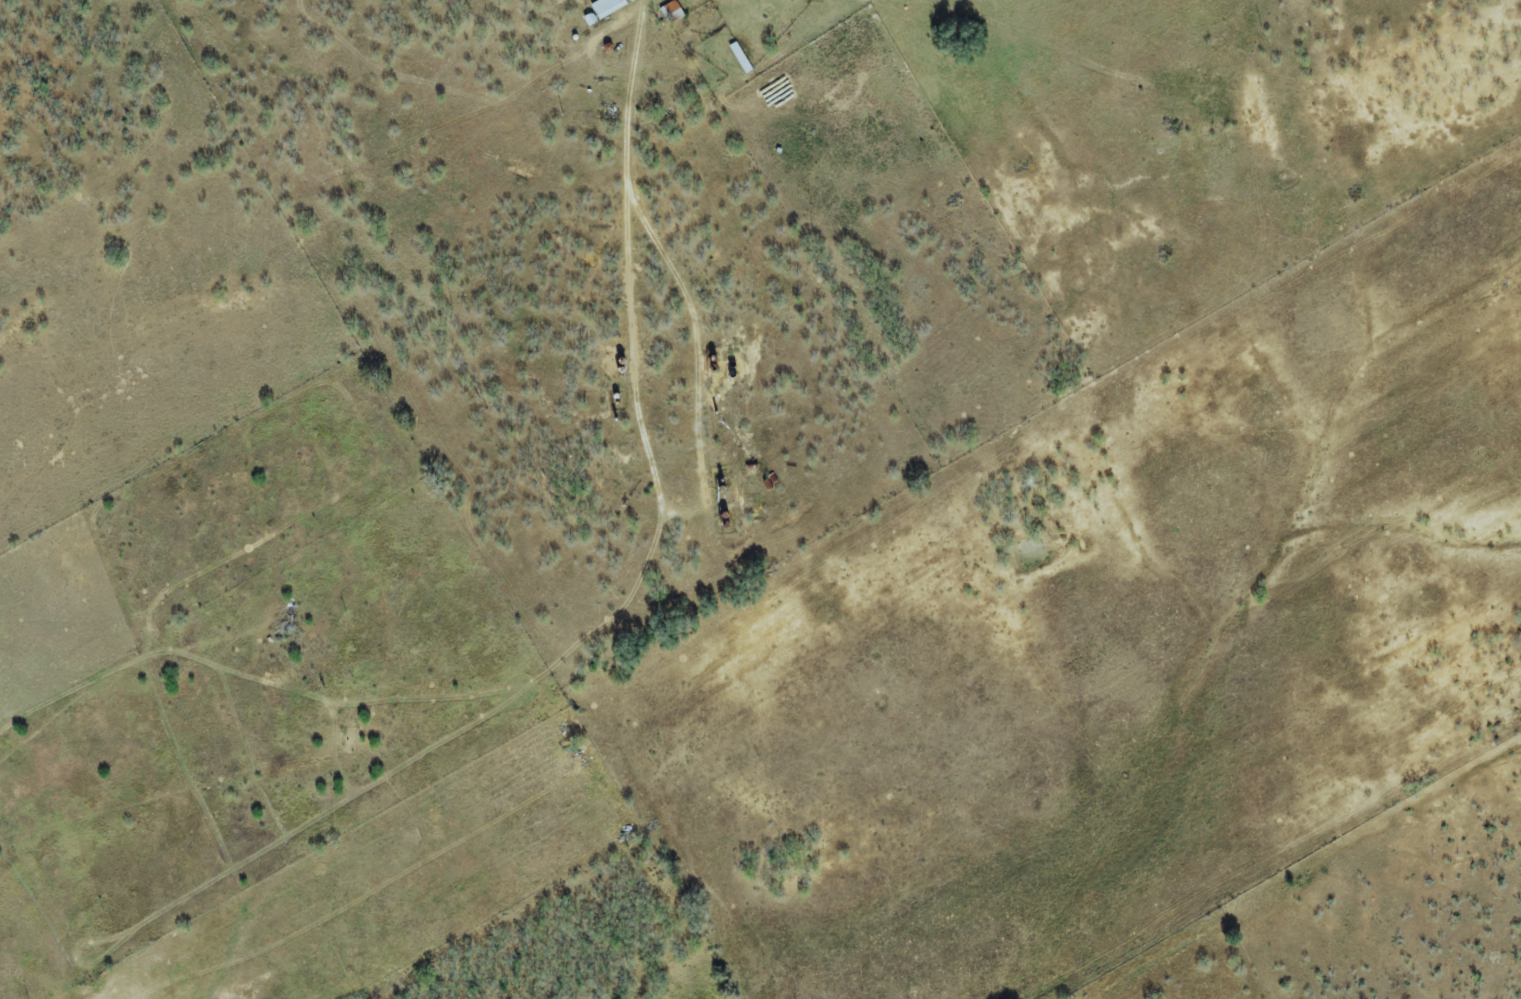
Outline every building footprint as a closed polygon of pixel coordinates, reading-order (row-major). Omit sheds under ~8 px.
[(624,0),(597,0),(589,3),(597,19),(626,6),(624,0)] [(683,16),(674,0),(672,0),(658,8),(667,25),(683,16)] [(749,71),(736,42),(729,45),(742,74),(749,71)]
